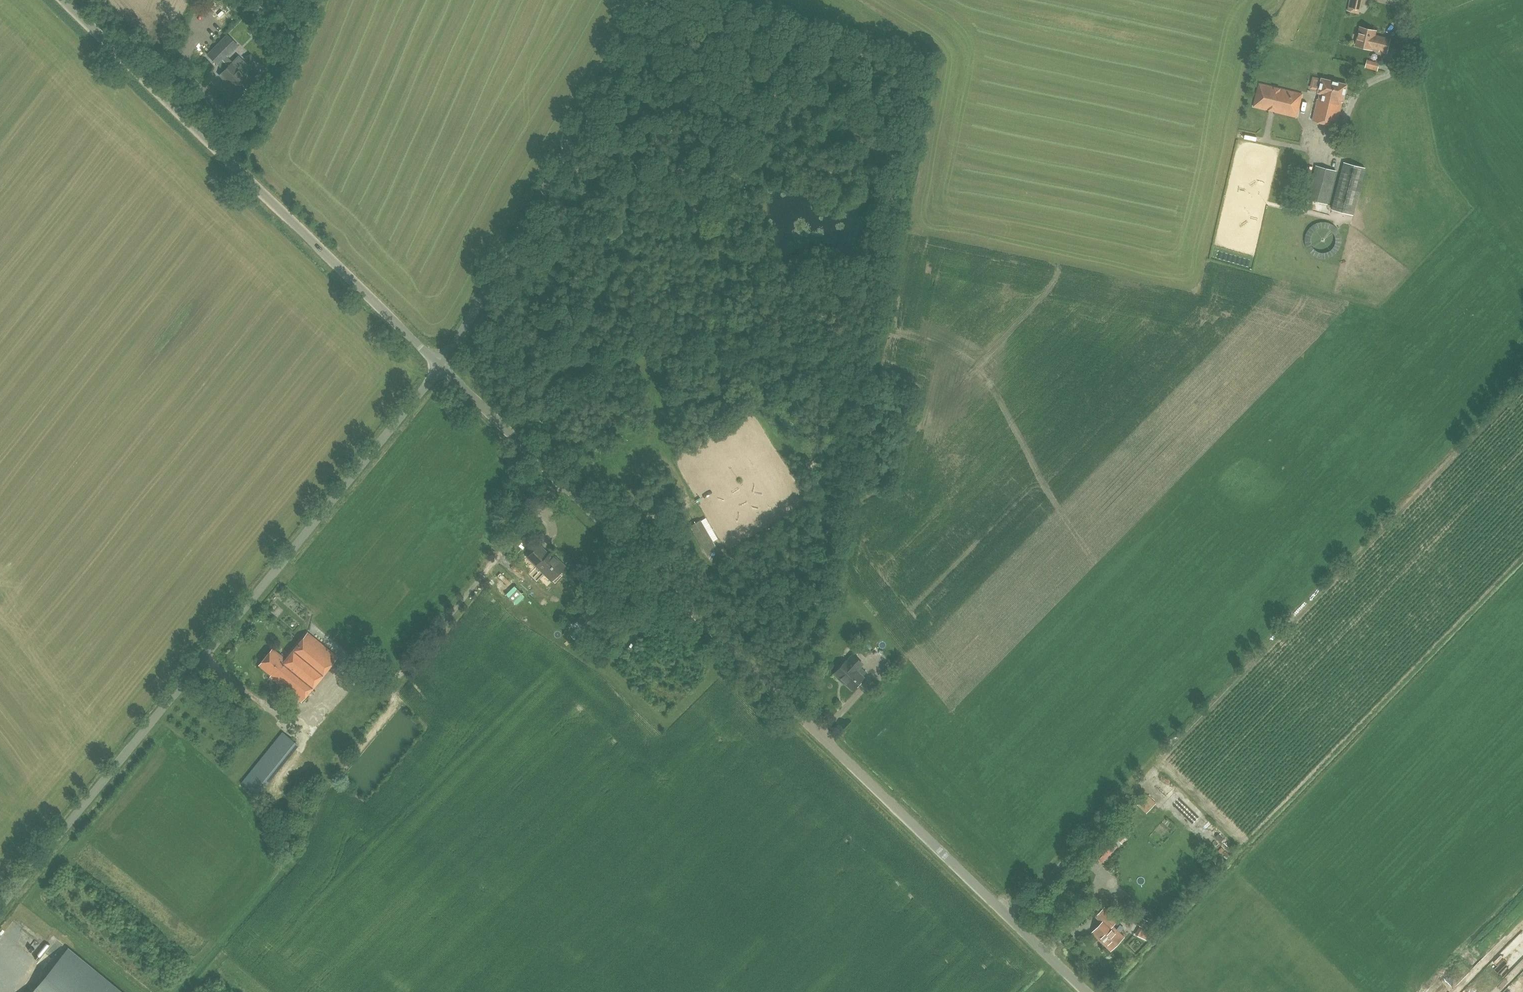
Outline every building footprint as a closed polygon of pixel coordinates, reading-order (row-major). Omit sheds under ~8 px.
[(1359,12),(1361,6),(1349,3),(1347,9),(1359,12)] [(1361,26),(1357,44),(1372,48),(1373,43),(1381,45),(1380,50),(1387,52),(1390,38),(1383,36),(1383,37),(1374,35),(1376,29),(1361,26)] [(238,45),(227,35),(207,55),(219,65),(225,59),(238,45)] [(224,71),(220,75),(240,95),(253,82),(233,62),(231,64),(225,59),(219,65),(224,71)] [(1378,71),(1380,62),(1367,59),(1365,67),(1378,71)] [(1336,126),(1342,102),(1340,101),(1341,97),(1344,98),(1347,84),(1322,78),(1319,92),(1322,93),(1320,99),(1318,99),(1312,120),(1336,126)] [(1256,106),(1269,110),(1298,117),(1303,93),(1273,86),(1273,85),(1259,82),(1253,106),(1256,106)] [(135,114),(140,108),(120,90),(115,97),(135,114)] [(738,125),(739,138),(752,137),(750,124),(738,125)] [(1366,168),(1344,162),(1331,208),(1353,214),(1366,168)] [(1337,170),(1316,165),(1307,198),(1328,204),(1337,170)] [(716,548),(700,520),(691,525),(707,553),(716,548)] [(551,580),(565,566),(558,560),(557,561),(550,554),(549,555),(539,545),(528,558),(551,580)] [(302,700),(338,657),(308,632),(286,660),(273,649),(260,664),(277,677),(276,679),(302,700)] [(862,663),(856,658),(852,654),(833,674),(839,680),(840,679),(852,689),(863,677),(855,669),(862,663)] [(247,783),(286,731),(279,725),(268,740),(262,735),(234,773),(247,783)] [(1214,838),(1219,845),(1229,839),(1224,831),(1214,838)] [(1101,878),(1107,874),(1104,870),(1098,874),(1101,878)] [(1111,950),(1123,937),(1112,926),(1118,920),(1105,907),(1097,916),(1103,922),(1093,932),(1111,950)] [(1152,932),(1155,925),(1140,916),(1136,923),(1152,932)] [(68,948),(32,991),(123,991),(68,948)]
